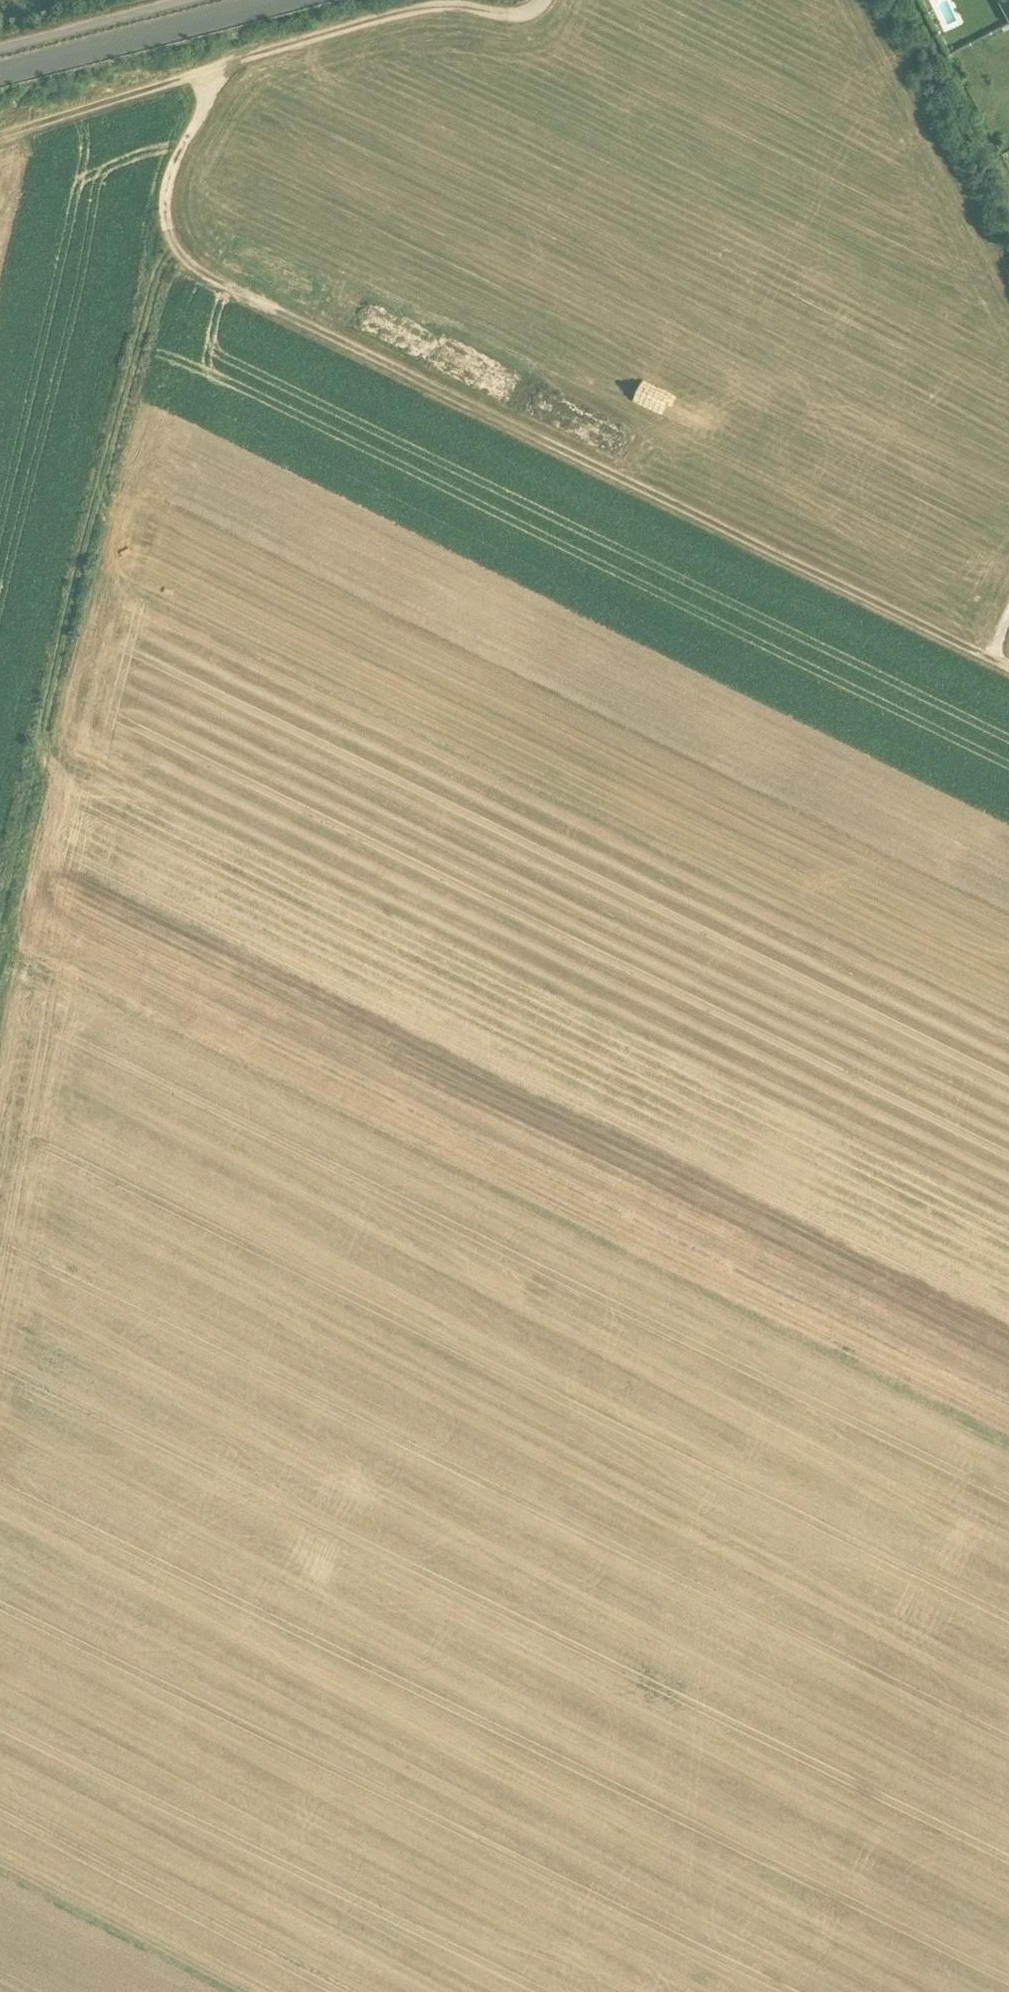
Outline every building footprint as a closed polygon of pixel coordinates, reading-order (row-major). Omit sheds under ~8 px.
[(997,2),(1008,23),(1008,0),(1001,0),(997,2)]
